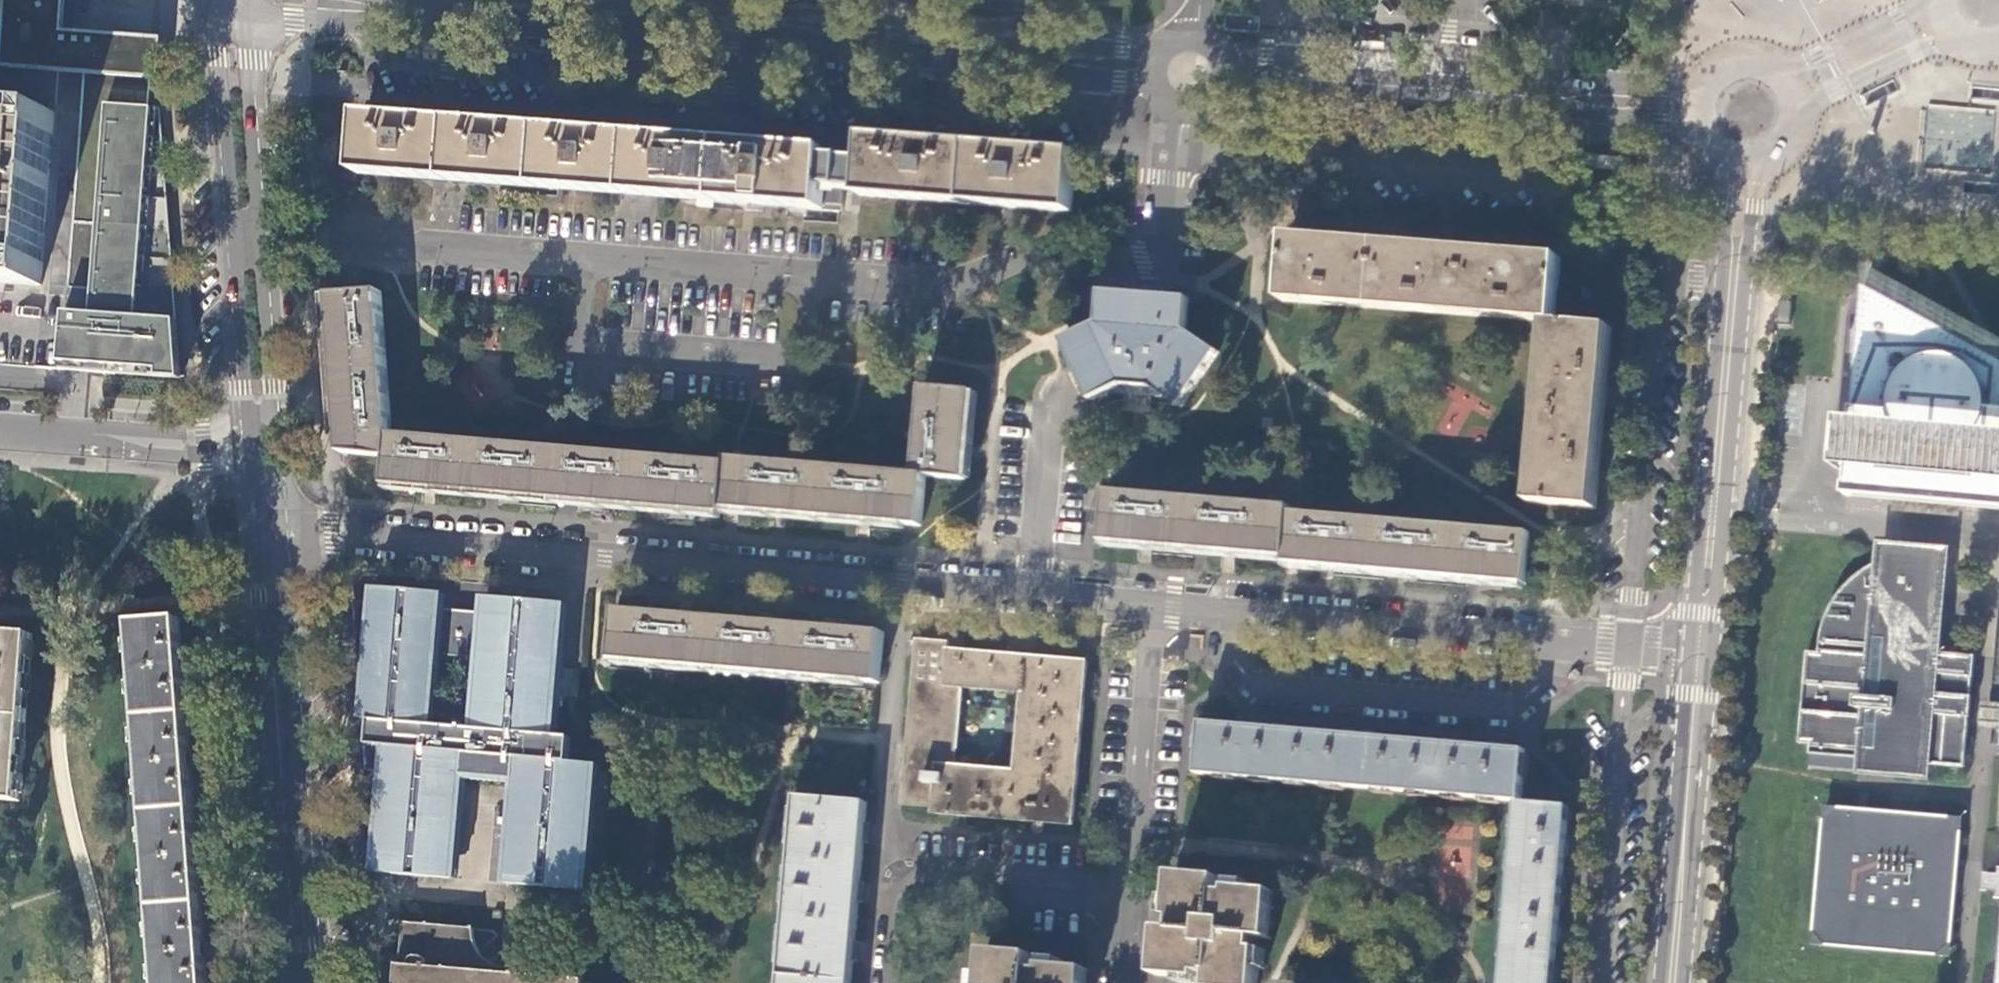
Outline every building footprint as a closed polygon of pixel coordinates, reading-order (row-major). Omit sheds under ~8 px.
[(3,27),(0,64),(0,65),(149,77),(152,36),(147,35),(84,31),(59,29),(62,0),(5,0),(3,27)] [(38,367),(63,369),(67,310),(93,312),(110,103),(159,107),(157,78),(149,77),(0,65),(0,107),(58,112),(45,284),(0,281),(0,364),(38,367)] [(110,103),(93,312),(175,318),(159,107),(110,103)] [(45,284),(58,112),(0,107),(0,281),(45,284)] [(873,135),(866,135),(864,152),(803,147),(804,141),(750,137),(750,139),(705,136),(705,140),(666,137),(613,133),(487,124),(407,117),(363,114),(363,118),(351,117),(349,128),(351,128),(348,176),(358,177),(358,173),(377,174),(376,186),(397,187),(398,176),(438,179),(480,182),(497,183),(496,190),(559,195),(559,190),(575,191),(578,190),(679,198),(678,203),(696,205),(696,206),(785,212),(785,216),(803,217),(803,221),(837,223),(838,210),(859,211),(860,194),(868,195),(868,197),(872,198),(873,195),(886,196),(886,199),(891,199),(891,197),(904,198),(904,200),(908,201),(909,198),(947,201),(946,208),(1003,213),(1004,205),(1071,211),(1077,152),(1044,149),(930,140),(915,139),(915,136),(910,136),(909,138),(898,138),(898,135),(893,134),(892,137),(879,136),(879,133),(874,133),(873,135)] [(1557,321),(1562,257),(1523,254),(1434,247),(1339,239),(1289,235),(1285,301),(1549,321),(1557,321)] [(1998,360),(1985,353),(1962,340),(1924,320),(1901,307),(1887,300),(1882,297),(1862,287),(1859,321),(1859,325),(1858,329),(1857,343),(1857,346),(1855,365),(1854,380),(1854,381),(1854,384),(1853,389),(1853,394),(1852,410),(1851,415),(1851,422),(1843,422),(1841,421),(1840,425),(1837,462),(1836,470),(1839,471),(1842,471),(1846,471),(1848,471),(1847,486),(1845,486),(1844,496),(1869,498),(1874,499),(1894,501),(1899,501),(1913,502),(1917,503),(1918,503),(1919,503),(1933,504),(1941,505),(1942,505),(1943,505),(1952,506),(1961,506),(1967,507),(1968,507),(1971,507),(1977,508),(1991,509),(1998,510),(1998,360)] [(330,294),(343,452),(389,456),(391,434),(379,290),(330,294)] [(1064,339),(1091,393),(1093,399),(1124,384),(1155,387),(1182,406),(1220,352),(1187,329),(1189,299),(1102,291),(1100,323),(1064,339)] [(93,312),(67,310),(63,369),(180,378),(175,318),(93,312)] [(1613,325),(1557,321),(1549,321),(1534,501),(1598,506),(1613,325)] [(916,474),(926,475),(965,478),(973,391),(924,387),(916,474)] [(391,434),(389,456),(387,484),(454,490),(521,496),(606,503),(686,510),(724,513),(724,508),(731,508),(746,510),(870,520),(922,524),(926,475),(916,474),(735,458),(728,458),(728,463),(391,434)] [(1474,578),(1526,582),(1531,532),(1299,512),(1291,511),(1291,507),(1108,490),(1104,540),(1146,544),(1234,551),(1286,556),(1286,561),(1295,562),(1332,565),(1416,573),(1474,578)] [(1974,679),(1976,657),(1956,655),(1932,653),(1934,629),(1935,624),(1935,615),(1938,615),(1943,554),(1903,550),(1884,549),(1883,548),(1881,561),(1870,567),(1864,570),(1848,583),(1847,584),(1835,599),(1833,602),(1825,617),(1824,622),(1820,637),(1819,643),(1818,653),(1813,652),(1807,652),(1804,690),(1802,703),(1799,744),(1805,744),(1811,745),(1810,754),(1866,759),(1867,750),(1873,750),(1878,751),(1887,752),(1887,761),(1885,774),(1919,777),(1921,777),(1922,764),(1965,768),(1969,719),(1971,719),(1973,697),(1971,697),(1973,679),(1974,679)] [(512,783),(505,883),(589,890),(600,766),(570,762),(572,737),(556,736),(566,619),(355,600),(372,870),(459,879),(467,779),(512,783)] [(614,660),(881,682),(886,632),(857,630),(754,621),(664,613),(619,609),(614,660)] [(159,982),(207,982),(179,620),(131,623),(159,982)] [(1991,720),(1993,720),(1997,720),(1998,720),(1998,620),(1991,720)] [(20,800),(33,632),(0,630),(0,798),(20,800)] [(917,646),(950,649),(951,641),(918,638),(917,646)] [(1004,653),(950,649),(917,646),(903,804),(934,807),(934,812),(1074,823),(1088,661),(1004,653)] [(1198,773),(1518,801),(1523,801),(1528,750),(1478,746),(1410,740),(1329,733),(1245,726),(1202,722),(1198,773)] [(869,802),(797,796),(781,982),(853,982),(869,802)] [(1569,806),(1523,801),(1518,801),(1502,982),(1554,982),(1569,806)] [(1942,956),(1943,956),(1944,949),(1951,949),(1952,948),(1948,948),(1950,922),(1953,896),(1953,893),(1954,881),(1954,879),(1957,854),(1959,828),(1962,828),(1963,827),(1956,826),(1955,819),(1954,818),(1954,822),(1920,819),(1886,816),(1869,815),(1864,815),(1860,814),(1851,813),(1835,812),(1835,808),(1834,808),(1832,815),(1825,816),(1825,817),(1829,817),(1826,843),(1825,854),(1825,862),(1823,881),(1820,911),(1818,937),(1814,936),(1814,937),(1821,939),(1821,946),(1823,946),(1823,943),(1849,945),(1866,946),(1882,948),(1900,949),(1917,951),(1942,953),(1942,956)] [(1173,970),(1254,977),(1261,898),(1179,891),(1173,970)] [(584,982),(584,973),(501,967),(515,952),(495,932),(404,924),(399,982),(587,982),(584,982)] [(1072,973),(993,967),(991,982),(1072,982),(1072,973)]
